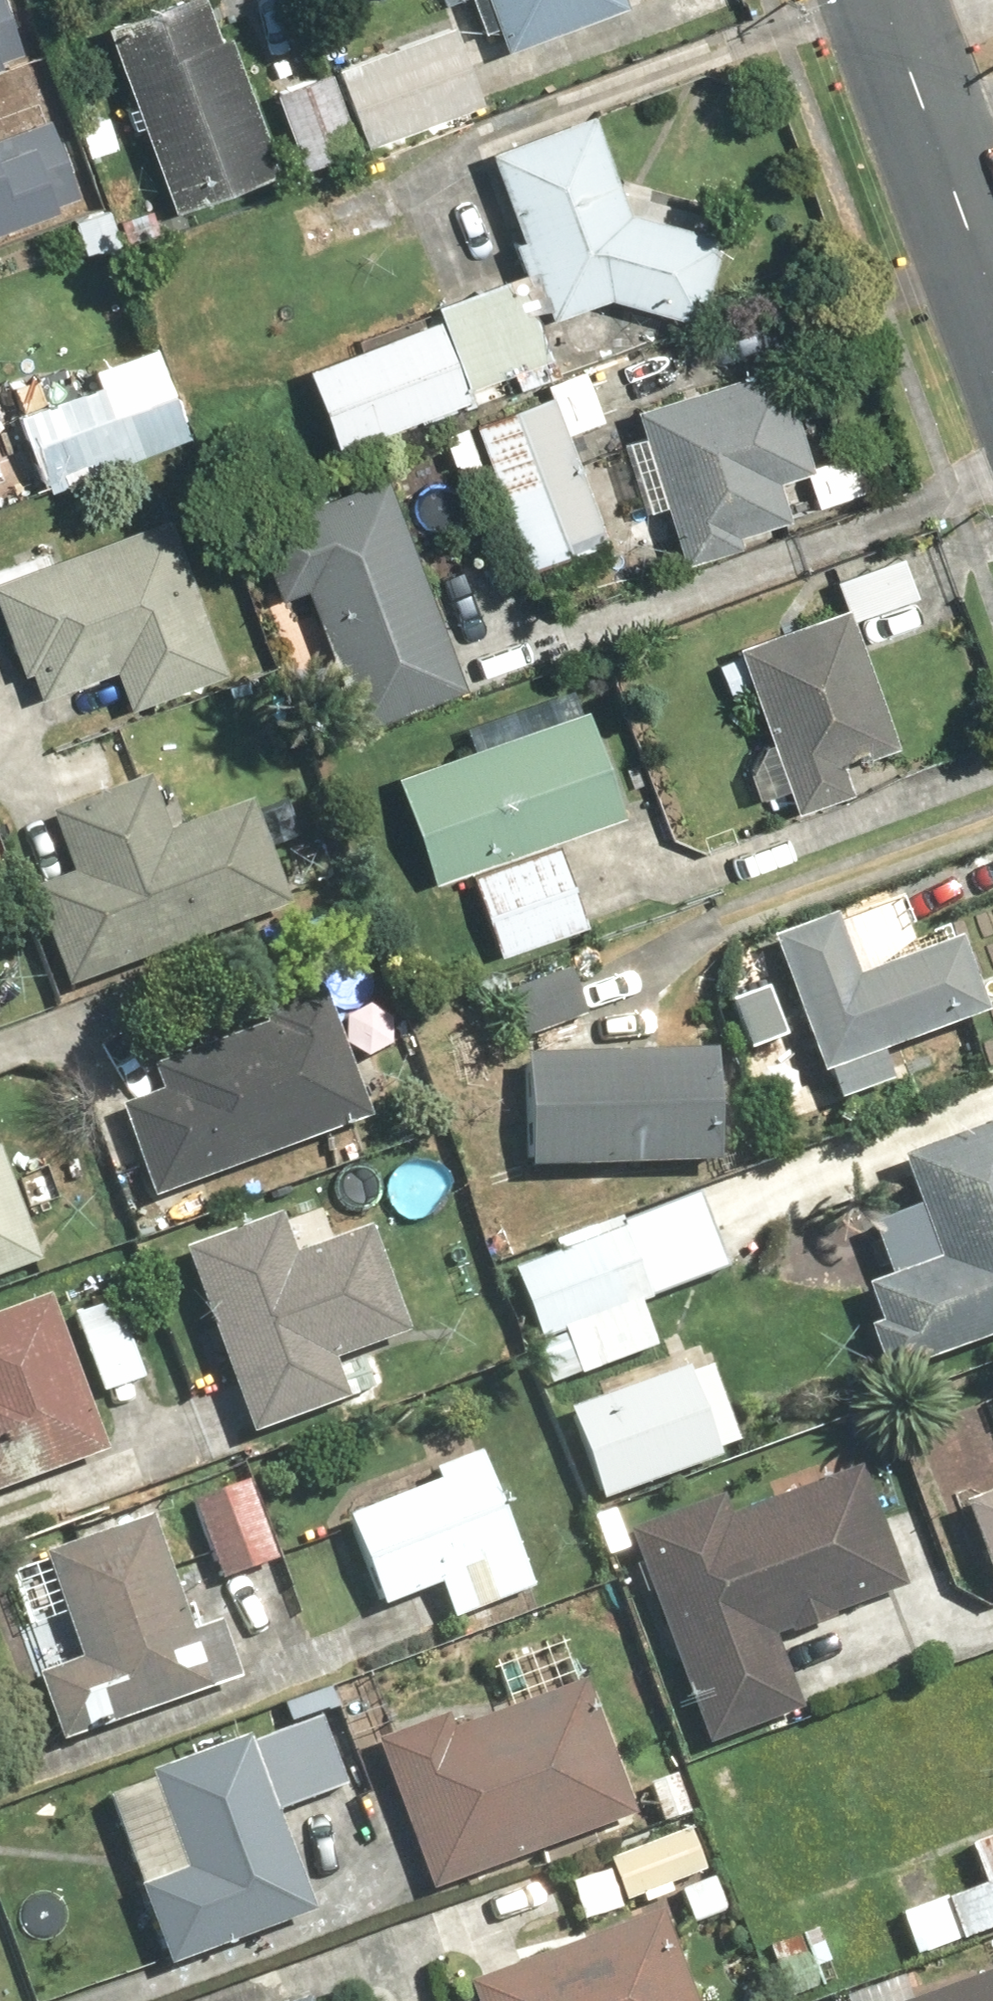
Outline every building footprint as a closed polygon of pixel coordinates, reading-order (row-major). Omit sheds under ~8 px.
[(25,46),(7,0),(0,0),(0,55),(25,46)] [(104,24),(173,212),(284,171),(234,34),(220,40),(205,0),(170,0),(104,24)] [(499,47),(622,0),(481,0),(499,47)] [(334,71),(363,156),(483,112),(452,28),(334,71)] [(304,177),(331,167),(363,156),(334,71),(302,83),(273,93),(304,177)] [(590,107),(485,146),(517,235),(507,239),(520,273),(532,268),(551,319),(610,297),(697,319),(724,216),(620,189),(590,107)] [(53,199),(22,119),(0,128),(0,219),(53,199)] [(103,188),(62,201),(82,265),(122,253),(103,188)] [(441,324),(305,370),(331,448),(452,407),(454,414),(549,382),(514,278),(435,305),(441,324)] [(787,520),(789,519),(777,483),(805,474),(815,511),(855,499),(870,494),(856,451),(836,457),(819,401),(799,408),(782,355),(634,400),(687,573),(749,554),(743,533),(787,520)] [(77,395),(3,421),(27,488),(189,432),(165,364),(123,379),(122,377),(121,376),(120,374),(118,373),(117,372),(115,371),(114,370),(112,369),(110,368),(108,368),(106,368),(104,367),(102,367),(101,367),(99,368),(97,368),(95,368),(93,369),(91,370),(90,371),(88,372),(87,373),(85,374),(84,375),(83,377),(81,379),(80,380),(80,382),(79,383),(78,385),(78,387),(77,389),(77,391),(77,393),(77,395)] [(465,490),(492,479),(526,566),(609,533),(551,387),(468,419),(441,430),(465,490)] [(356,726),(459,681),(365,464),(240,518),(277,602),(299,593),(356,726)] [(168,507),(0,569),(0,622),(19,674),(25,672),(37,702),(115,673),(127,707),(228,669),(168,507)] [(894,552),(836,579),(854,617),(912,590),(894,552)] [(731,652),(766,738),(746,775),(757,801),(786,789),(797,815),(856,791),(846,767),(893,748),(837,609),(731,652)] [(474,748),(396,773),(432,888),(472,876),(497,955),(587,927),(560,840),(629,818),(587,684),(466,722),(474,748)] [(72,872),(29,888),(66,990),(297,907),(258,800),(168,833),(148,779),(51,814),(72,872)] [(870,904),(769,936),(781,975),(730,991),(747,1046),(806,1028),(829,1102),(898,1080),(889,1052),(992,1020),(992,1016),(968,935),(887,960),(870,904)] [(588,1017),(567,968),(505,994),(526,1043),(588,1017)] [(118,1106),(152,1197),(368,1116),(322,993),(153,1057),(165,1088),(118,1106)] [(720,1048),(524,1050),(525,1165),(721,1164),(720,1048)] [(899,1270),(867,1282),(879,1315),(860,1322),(880,1375),(992,1332),(992,1121),(896,1157),(916,1211),(882,1224),(899,1270)] [(43,1269),(0,1144),(0,1283),(43,1269)] [(697,1180),(508,1257),(555,1372),(651,1333),(635,1295),(728,1257),(697,1180)] [(279,1212),(182,1246),(250,1438),(371,1395),(357,1357),(411,1338),(371,1226),(331,1241),(320,1208),(282,1221),(279,1212)] [(0,1313),(0,1492),(107,1457),(53,1295),(0,1313)] [(72,1319),(75,1325),(103,1392),(145,1375),(114,1301),(72,1319)] [(692,1353),(566,1398),(599,1489),(724,1444),(692,1353)] [(434,1481),(342,1518),(380,1612),(439,1588),(455,1626),(532,1595),(473,1452),(430,1470),(434,1481)] [(730,1495),(629,1531),(706,1748),(804,1714),(775,1633),(911,1585),(867,1463),(735,1510),(730,1495)] [(250,1476),(189,1496),(217,1584),(278,1565),(250,1476)] [(962,1497),(992,1588),(992,1486),(962,1497)] [(188,1634),(147,1513),(41,1549),(48,1567),(3,1582),(56,1740),(236,1679),(217,1624),(188,1634)] [(455,1713),(375,1739),(426,1892),(642,1820),(595,1680),(459,1725),(455,1713)] [(314,1914),(279,1817),(351,1791),(324,1715),(108,1793),(141,1887),(130,1892),(158,1970),(314,1914)] [(701,1819),(606,1851),(622,1901),(680,1881),(693,1920),(730,1908),(701,1819)] [(896,1916),(917,1964),(992,1931),(992,1842),(969,1852),(981,1879),(896,1916)] [(652,1908),(464,1986),(470,2000),(691,2000),(652,1908)] [(766,1955),(788,2000),(796,2000),(841,1979),(818,1930),(766,1955)] [(920,2000),(992,2000),(992,1976),(920,2000)]
